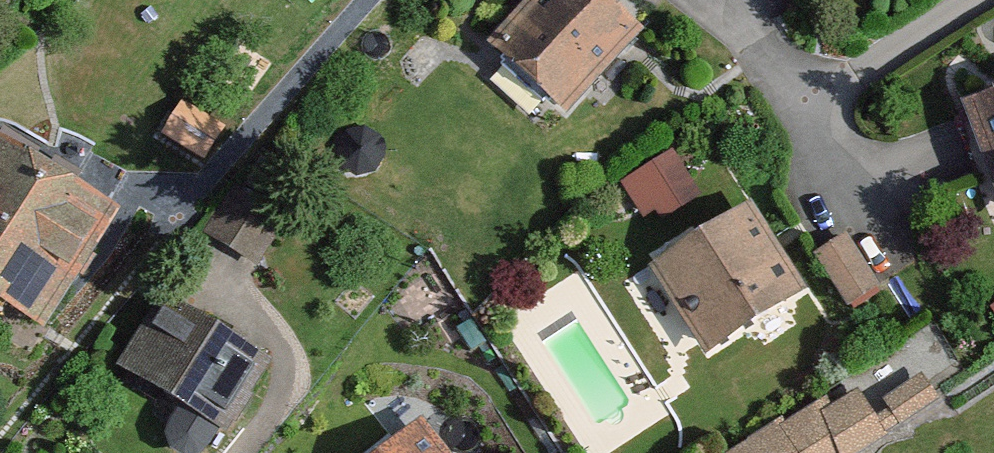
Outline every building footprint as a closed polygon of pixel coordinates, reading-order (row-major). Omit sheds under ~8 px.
[(499,48),(568,109),(646,21),(622,0),(543,0),(499,48)] [(964,104),(993,178),(993,92),(964,104)] [(231,126),(180,94),(151,139),(202,171),(231,126)] [(0,137),(0,311),(30,330),(109,207),(0,137)] [(648,222),(706,191),(682,147),(624,178),(648,222)] [(753,201),(653,263),(706,349),(806,286),(753,201)] [(851,232),(817,253),(850,305),(884,284),(851,232)] [(269,355),(161,290),(116,364),(225,429),(269,355)] [(728,452),(859,452),(943,400),(924,370),(871,404),(861,388),(827,409),(822,401),(785,424),(782,419),(728,452)] [(373,452),(454,452),(424,414),(373,452)]
